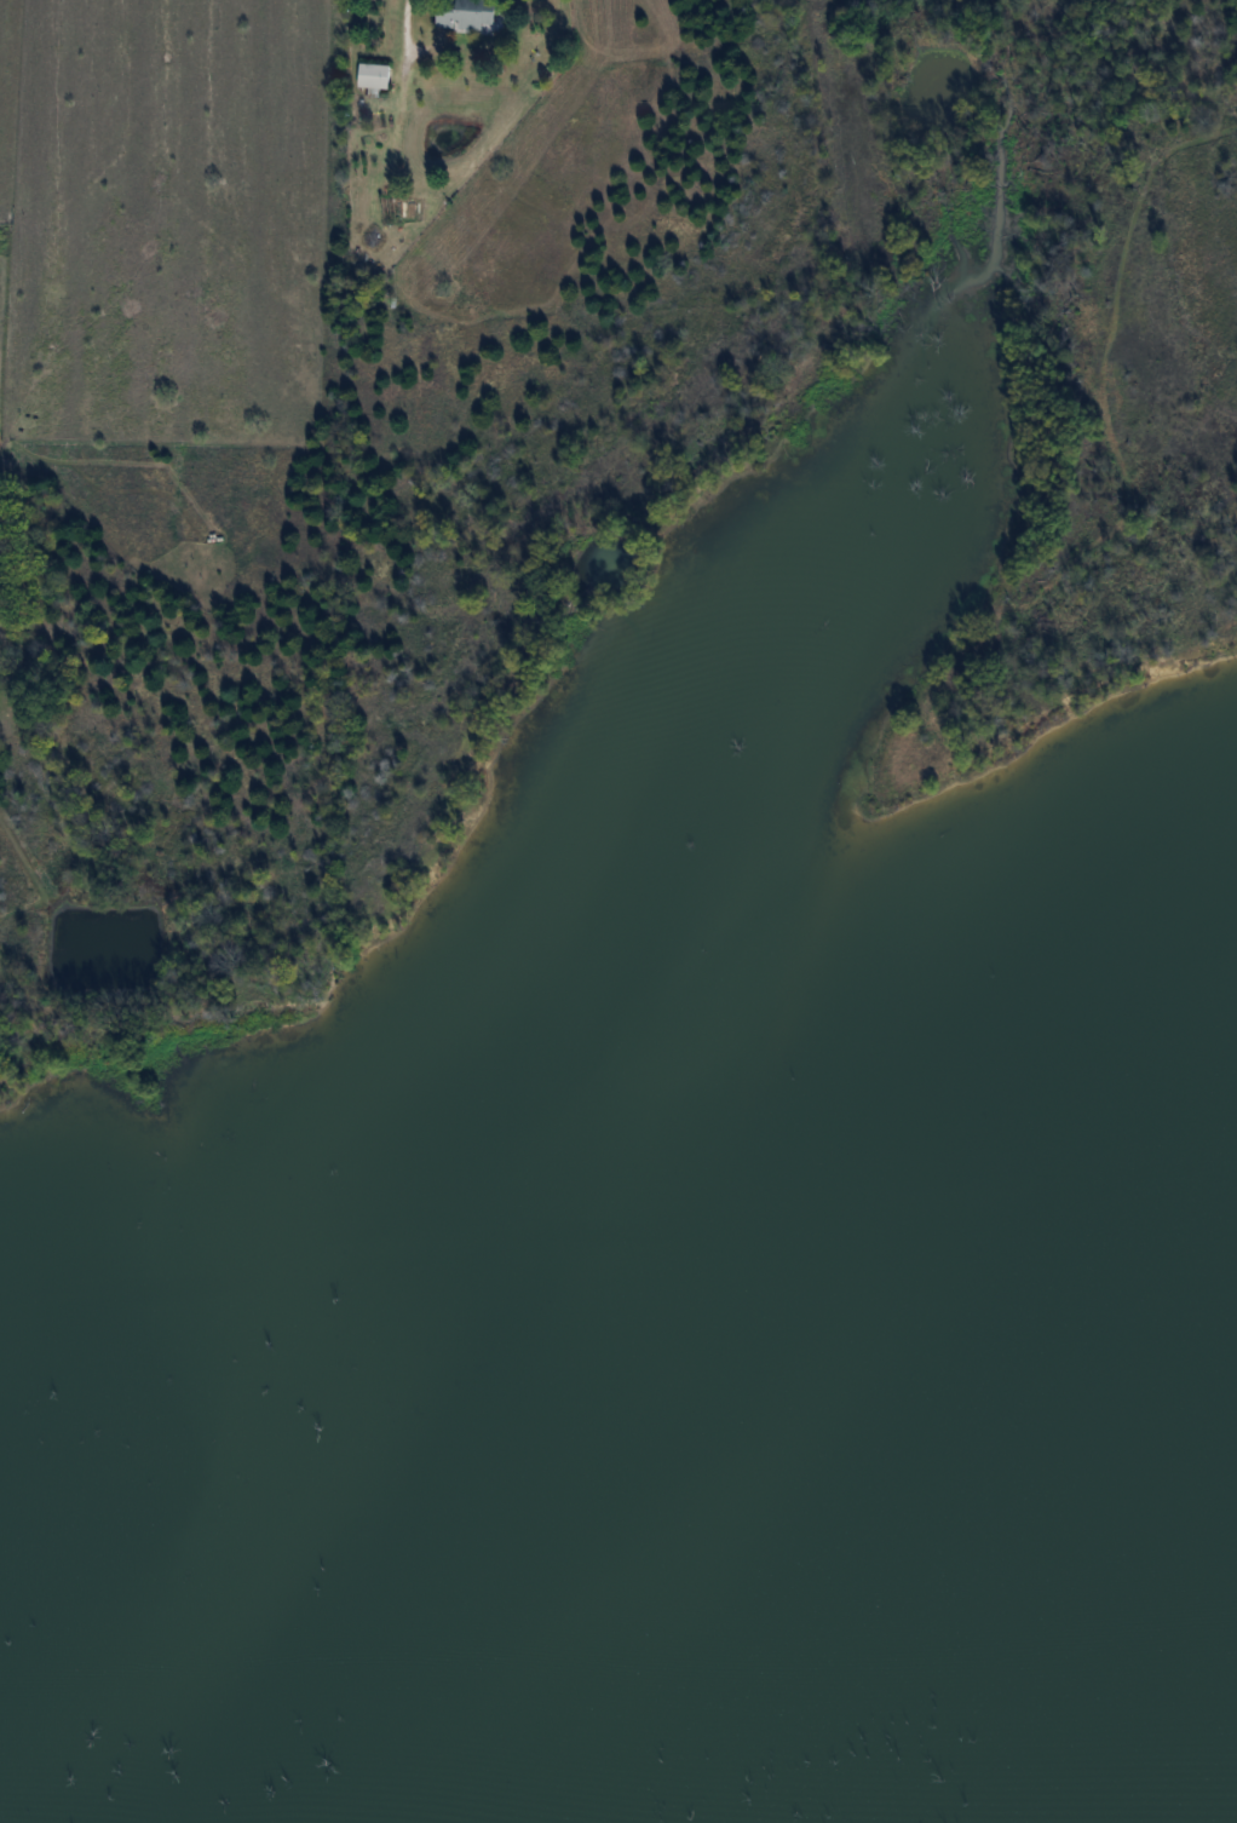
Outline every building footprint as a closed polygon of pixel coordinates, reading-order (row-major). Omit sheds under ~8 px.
[(476,24),(476,16),(487,16),(488,0),(431,0),(430,19),(476,24)] [(355,54),(353,79),(363,80),(362,88),(373,90),(374,80),(384,82),(386,57),(355,54)]
